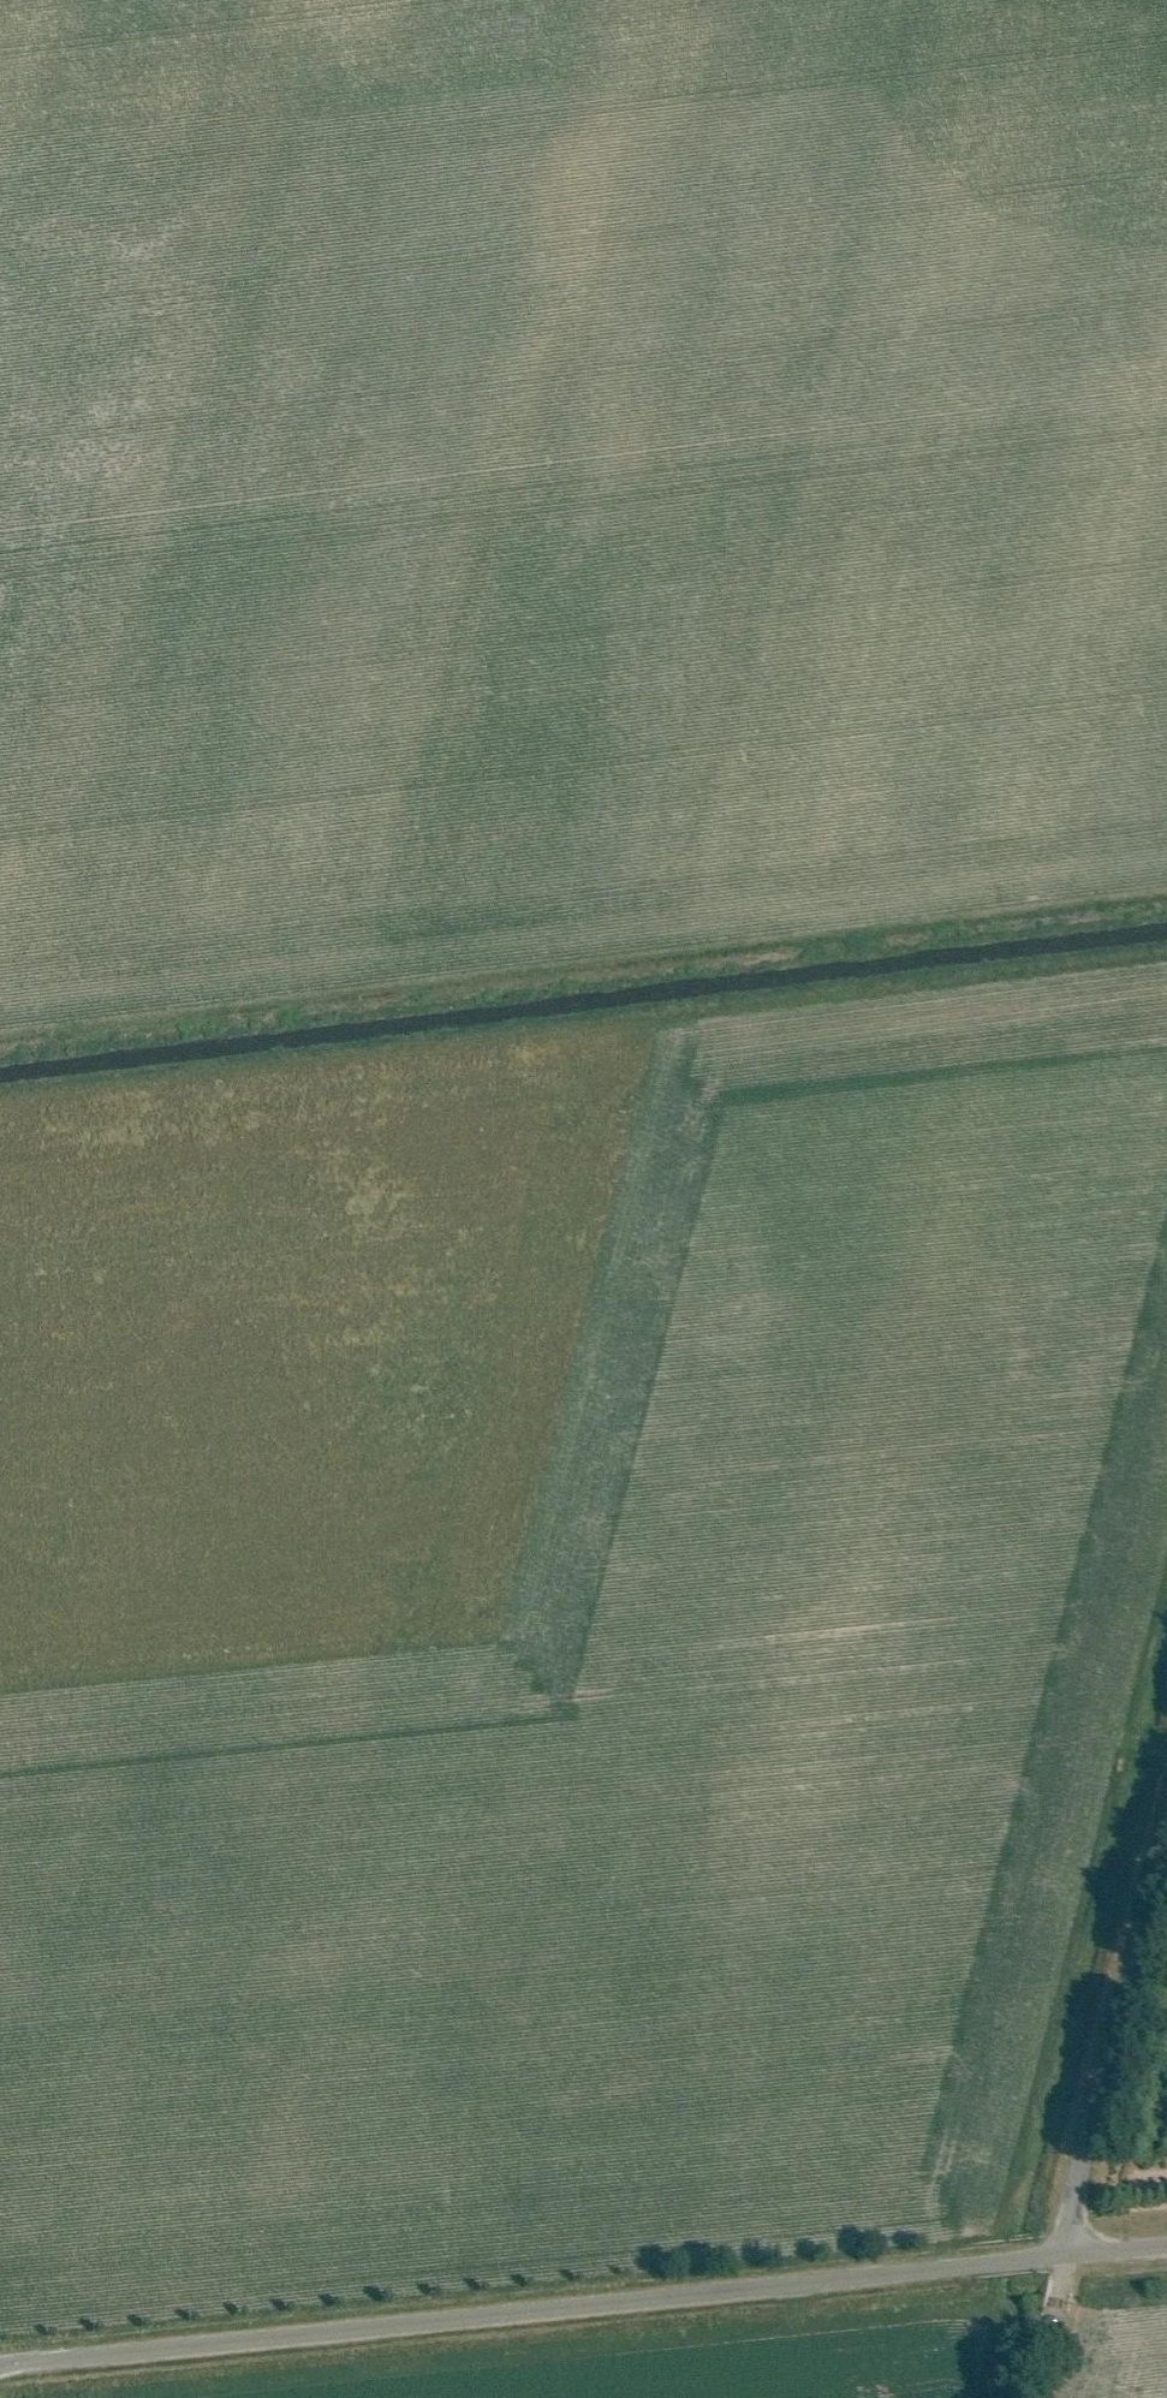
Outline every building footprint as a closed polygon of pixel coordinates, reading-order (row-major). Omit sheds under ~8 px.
[(1061,2319),(1053,2316),(1045,2325),(1050,2334),(1060,2334),(1064,2327),(1061,2319)]
